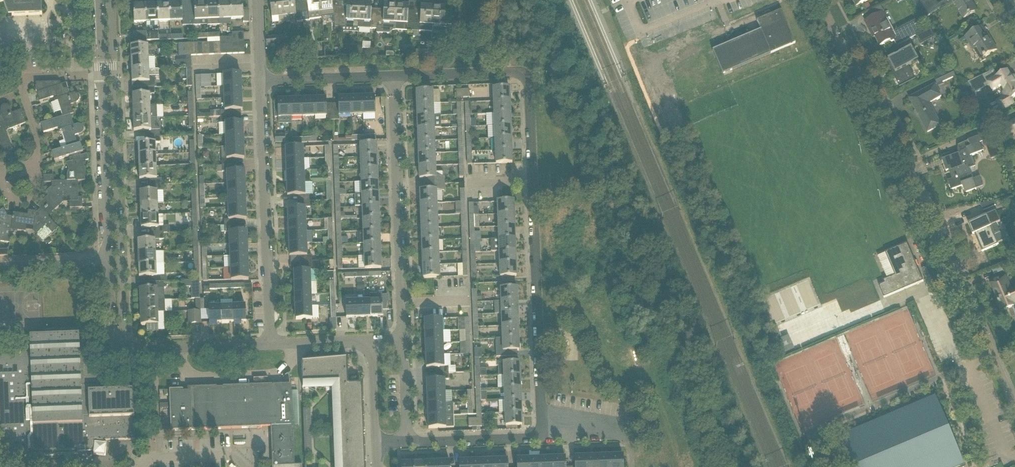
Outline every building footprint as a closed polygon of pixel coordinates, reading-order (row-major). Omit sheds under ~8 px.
[(42,15),(42,0),(0,0),(0,4),(3,2),(6,11),(12,11),(12,16),(42,15)] [(285,22),(282,0),(272,0),(270,0),(272,18),(278,17),(279,22),(285,22)] [(303,22),(301,2),(295,3),(294,0),(282,0),(285,22),(290,21),(289,16),(296,15),(297,23),(303,22)] [(301,2),(303,22),(310,21),(309,20),(321,19),(321,17),(319,0),(307,0),(307,1),(301,2)] [(321,17),(333,15),(335,27),(335,31),(338,31),(340,8),(333,7),(332,3),(335,2),(334,0),(319,0),(321,17)] [(930,0),(916,0),(913,2),(917,9),(930,0)] [(939,5),(936,0),(930,0),(917,9),(921,16),(939,5)] [(972,2),(970,3),(968,0),(953,0),(965,19),(978,10),(977,10),(972,2)] [(249,23),(249,11),(243,11),(243,1),(230,2),(231,19),(243,19),(243,23),(249,23)] [(219,20),(218,2),(206,3),(207,20),(207,26),(219,25),(219,20)] [(231,19),(230,2),(218,2),(219,20),(231,19)] [(207,20),(206,3),(194,3),(195,13),(188,14),(189,26),(200,25),(200,20),(202,20),(207,20)] [(358,21),(359,3),(347,3),(347,8),(341,8),(339,27),(358,28),(358,21)] [(377,29),(378,10),(372,9),(372,4),(359,3),(358,21),(358,28),(361,29),(362,27),(363,24),(370,24),(370,29),(377,29)] [(158,22),(157,4),(146,5),(147,22),(147,27),(158,27),(158,22)] [(170,22),(169,4),(157,4),(158,22),(170,22)] [(189,26),(188,14),(183,14),(182,4),(169,4),(170,22),(182,21),(183,26),(189,26)] [(147,22),(146,5),(133,5),(134,23),(144,23),(147,22)] [(395,25),(396,5),(384,5),(384,10),(378,10),(377,29),(376,33),(382,34),(383,24),(391,25),(391,29),(392,30),(395,31),(395,25)] [(413,31),(414,12),(408,11),(409,6),(396,5),(395,25),(408,25),(407,31),(413,31)] [(432,25),(433,7),(421,7),(420,12),(414,12),(413,31),(413,36),(419,37),(419,32),(432,32),(432,25)] [(450,33),(451,14),(445,13),(445,8),(433,7),(432,25),(432,32),(450,33)] [(722,74),(786,47),(795,43),(781,10),(757,20),(761,30),(712,50),(722,74)] [(882,14),(874,18),(865,22),(871,34),(874,32),(881,45),(891,40),(892,42),(894,41),(897,46),(916,36),(923,33),(922,31),(925,30),(923,26),(920,27),(916,21),(895,32),(890,23),(887,25),(882,14)] [(923,33),(916,36),(921,45),(935,37),(931,29),(923,33)] [(981,62),(982,61),(986,59),(985,58),(986,57),(986,56),(997,50),(989,37),(985,40),(979,30),(979,29),(966,37),(981,62)] [(147,41),(147,36),(147,34),(147,32),(135,32),(135,41),(147,41)] [(220,38),(220,33),(208,34),(208,39),(207,39),(207,43),(208,43),(214,43),(220,43),(220,38)] [(244,42),(244,33),(232,33),(232,37),(232,42),(238,42),(244,42)] [(267,46),(288,44),(287,36),(266,38),(267,46)] [(227,54),(226,42),(232,42),(232,37),(220,38),(220,43),(221,55),(227,54)] [(148,53),(148,45),(131,46),(131,58),(149,58),(155,57),(155,52),(148,53)] [(317,48),(307,48),(307,58),(317,58),(317,48)] [(896,57),(886,62),(891,71),(894,70),(896,73),(895,73),(897,76),(901,85),(904,84),(909,81),(913,79),(909,70),(908,68),(909,67),(912,65),(919,61),(917,57),(912,48),(903,53),(896,57)] [(149,70),(149,58),(131,58),(132,70),(149,70)] [(155,79),(151,77),(149,77),(149,70),(132,70),(132,83),(142,82),(142,88),(154,88),(156,88),(156,80),(155,79)] [(955,76),(953,71),(935,79),(937,84),(955,76)] [(1007,72),(995,79),(991,72),(968,83),(975,94),(989,86),(992,92),(993,92),(1002,87),(1008,96),(998,102),(1003,109),(1012,103),(1013,104),(1013,103),(1010,99),(1014,96),(1014,84),(1007,71),(1007,72)] [(241,86),(241,74),(223,74),(224,86),(241,86)] [(58,101),(63,116),(70,115),(74,114),(71,105),(76,103),(77,103),(78,102),(79,101),(79,100),(80,99),(80,98),(79,97),(79,96),(78,95),(78,94),(77,94),(76,93),(75,93),(74,93),(73,93),(70,95),(66,83),(61,85),(61,83),(59,83),(58,82),(36,83),(36,90),(39,101),(56,96),(57,98),(54,99),(55,102),(58,101)] [(929,103),(941,96),(935,85),(910,98),(928,132),(941,125),(929,103)] [(242,98),(241,86),(224,86),(224,99),(242,98)] [(133,107),(150,106),(150,94),(155,94),(154,88),(142,88),(143,94),(132,95),(133,107)] [(493,89),(494,101),(510,101),(509,88),(493,89)] [(417,105),(433,105),(432,91),(416,91),(417,105)] [(362,115),(362,97),(350,98),(350,115),(361,115),(362,115)] [(362,115),(375,114),(375,97),(362,97),(362,115)] [(242,110),(242,98),(224,99),(225,111),(213,111),(213,117),(220,117),(232,117),(232,111),(242,110)] [(350,115),(350,98),(338,98),(338,104),(332,104),(332,121),(339,120),(339,116),(347,115),(350,115)] [(303,117),(302,99),(291,100),(291,117),(302,117),(303,117)] [(315,117),(314,99),(302,99),(303,117),(314,117),(315,117)] [(332,121),(332,104),(326,104),(326,99),(314,99),(315,117),(327,116),(327,121),(332,121)] [(291,117),(291,100),(277,100),(278,104),(274,104),(274,118),(278,117),(278,118),(291,117)] [(510,113),(510,101),(494,101),(494,114),(510,113)] [(462,115),(461,104),(457,104),(457,111),(454,111),(454,115),(457,115),(462,115)] [(10,108),(10,107),(9,106),(8,106),(8,105),(7,105),(6,105),(5,105),(4,105),(3,105),(3,106),(2,106),(1,107),(1,108),(1,109),(0,109),(0,110),(1,111),(1,112),(2,115),(0,116),(0,143),(4,153),(13,149),(6,131),(26,123),(21,110),(12,114),(10,108)] [(433,116),(433,105),(417,105),(417,117),(433,116)] [(157,106),(150,106),(133,107),(133,119),(157,118),(157,106)] [(511,125),(510,113),(494,114),(495,126),(511,125)] [(74,126),(70,115),(63,116),(41,124),(43,133),(58,128),(59,130),(58,131),(59,133),(62,132),(67,148),(78,145),(75,136),(81,134),(82,134),(82,133),(83,133),(83,132),(84,131),(84,130),(84,129),(83,128),(83,127),(82,126),(81,125),(80,125),(79,125),(78,125),(74,126)] [(418,129),(434,129),(433,116),(417,117),(418,129)] [(233,123),(232,117),(220,117),(221,123),(225,123),(226,135),(243,134),(243,122),(233,123)] [(148,131),(148,137),(160,136),(160,130),(157,127),(157,119),(157,118),(133,119),(134,131),(148,131)] [(1006,126),(1011,137),(1014,135),(1014,122),(1006,126)] [(511,138),(511,125),(495,126),(495,138),(511,138)] [(418,142),(434,141),(434,129),(418,129),(418,142)] [(226,147),(244,147),(243,134),(226,135),(226,147)] [(975,166),(971,157),(983,152),(979,144),(985,141),(982,135),(968,141),(971,147),(970,147),(970,146),(966,148),(967,149),(961,152),(961,153),(942,160),(946,171),(954,168),(957,177),(956,177),(956,178),(948,181),(952,191),(963,187),(965,193),(976,189),(973,180),(969,181),(967,175),(971,173),(969,168),(975,166)] [(139,155),(156,154),(156,143),(160,142),(160,136),(148,137),(148,143),(138,143),(139,155)] [(512,150),(511,138),(495,138),(495,151),(512,150)] [(419,154),(435,153),(434,141),(418,142),(419,154)] [(85,169),(83,162),(89,160),(87,154),(81,156),(80,153),(83,152),(80,144),(78,145),(67,148),(52,152),(54,161),(69,157),(70,159),(71,163),(73,162),(75,170),(75,171),(69,171),(68,172),(68,173),(67,174),(68,181),(76,181),(78,181),(78,182),(85,181),(85,169)] [(377,157),(376,144),(360,145),(361,157),(377,157)] [(244,159),(244,147),(226,147),(227,159),(222,159),(222,166),(234,165),(234,159),(244,159)] [(285,147),(286,160),(303,159),(303,147),(285,147)] [(496,164),(512,163),(512,150),(495,151),(496,164)] [(419,166),(435,165),(435,153),(419,154),(419,166)] [(157,167),(156,154),(139,155),(139,167),(157,167)] [(377,169),(377,157),(361,157),(361,170),(377,169)] [(304,171),(303,159),(286,160),(286,172),(304,171)] [(227,184),(245,183),(244,171),(234,171),(234,165),(222,166),(222,172),(227,172),(227,184)] [(444,177),(436,178),(435,165),(419,166),(419,179),(424,179),(425,185),(444,184),(444,177)] [(150,185),(162,185),(162,179),(157,179),(157,167),(139,167),(139,180),(150,179),(150,185)] [(362,182),(378,181),(377,169),(361,170),(362,182)] [(304,183),(304,171),(286,172),(287,184),(304,183)] [(37,206),(40,209),(48,217),(64,203),(70,203),(70,209),(83,208),(82,198),(79,198),(78,182),(78,181),(76,181),(68,181),(52,182),(52,188),(51,188),(45,193),(48,196),(37,206)] [(378,194),(378,181),(362,182),(362,194),(378,194)] [(245,195),(245,183),(227,184),(228,196),(245,195)] [(309,195),(305,195),(304,183),(287,184),(287,196),(297,196),(298,202),(310,201),(309,195)] [(436,191),(444,191),(444,184),(425,185),(425,191),(420,191),(420,204),(437,203),(436,191)] [(162,191),(162,185),(150,185),(150,191),(140,192),(140,204),(158,203),(158,191),(162,191)] [(379,206),(378,194),(362,194),(362,207),(379,206)] [(228,208),(246,207),(245,195),(228,196),(228,208)] [(288,208),(288,220),(306,219),(305,208),(310,207),(310,201),(298,202),(298,208),(288,208)] [(514,214),(514,201),(497,202),(498,215),(514,214)] [(461,214),(465,214),(465,202),(460,202),(456,202),(456,215),(461,214)] [(996,205),(994,202),(982,204),(980,204),(983,211),(996,205)] [(141,217),(158,216),(158,203),(140,204),(141,217)] [(437,211),(437,203),(420,204),(421,216),(437,215),(437,211)] [(363,219),(379,219),(379,206),(362,207),(363,219)] [(246,219),(246,207),(228,208),(229,220),(224,220),(224,226),(236,226),(236,220),(246,219)] [(12,230),(13,217),(7,216),(7,215),(3,209),(0,211),(0,242),(10,243),(12,230)] [(59,228),(48,217),(40,209),(36,213),(35,212),(28,211),(28,215),(13,213),(13,217),(12,230),(26,232),(26,230),(32,231),(43,243),(59,228)] [(986,216),(978,220),(969,224),(973,234),(977,233),(985,250),(982,251),(982,252),(998,245),(995,236),(1000,233),(996,224),(1001,222),(996,212),(986,216)] [(515,226),(514,214),(498,215),(498,227),(515,226)] [(437,224),(437,215),(421,216),(421,228),(438,227),(437,224)] [(159,227),(158,216),(141,217),(141,228),(151,228),(152,234),(164,233),(170,233),(170,226),(163,226),(164,227),(159,227)] [(306,232),(306,219),(288,220),(289,232),(306,232)] [(380,231),(379,219),(363,219),(363,232),(380,231)] [(479,228),(479,219),(470,220),(470,228),(479,228)] [(230,244),(247,244),(247,231),(236,232),(236,226),(224,226),(225,232),(229,232),(230,244)] [(499,239),(515,239),(515,226),(498,227),(499,239)] [(438,237),(438,227),(421,228),(422,241),(438,240),(438,237)] [(364,244),(380,243),(380,231),(363,232),(364,244)] [(307,244),(306,232),(289,232),(289,244),(307,244)] [(138,253),(156,252),(155,240),(164,240),(164,233),(152,234),(152,240),(138,240),(138,253)] [(515,251),(515,239),(499,239),(493,240),(493,252),(499,252),(515,251)] [(438,251),(438,240),(422,241),(422,253),(438,252),(438,251)] [(381,256),(380,243),(364,244),(364,256),(381,256)] [(884,283),(881,284),(879,285),(884,297),(886,297),(924,281),(908,243),(885,252),(895,275),(883,280),(884,283)] [(248,256),(247,244),(230,244),(230,257),(248,256)] [(300,256),(300,262),(312,262),(312,256),(307,256),(307,244),(289,244),(289,257),(300,256)] [(480,252),(480,244),(470,244),(471,253),(475,253),(480,252)] [(500,264),(516,263),(515,251),(499,252),(500,264)] [(156,264),(156,252),(138,253),(139,265),(156,264)] [(439,264),(438,252),(422,253),(423,265),(439,264)] [(248,268),(248,256),(230,257),(231,269),(248,268)] [(365,269),(371,269),(381,269),(381,256),(364,256),(365,269)] [(214,257),(207,257),(202,258),(203,270),(208,270),(207,260),(213,260),(213,257),(214,257)] [(294,283),(310,283),(310,271),(318,270),(318,261),(312,262),(300,262),(300,271),(294,271),(294,283)] [(516,276),(516,263),(500,264),(500,277),(516,276)] [(149,277),(149,283),(164,282),(167,282),(167,276),(157,276),(156,264),(139,265),(139,277),(149,277)] [(439,278),(439,268),(439,264),(423,265),(423,278),(439,278)] [(249,280),(248,268),(231,269),(231,281),(249,280)] [(334,282),(334,272),(324,272),(325,282),(330,282),(334,282)] [(1011,292),(1005,278),(998,281),(999,284),(993,287),(1000,302),(998,303),(999,305),(1002,311),(1014,306),(1009,293),(1011,292)] [(195,300),(200,299),(199,281),(195,281),(191,281),(191,299),(195,299),(195,300)] [(165,300),(164,282),(149,283),(150,289),(138,289),(139,296),(140,296),(140,301),(165,300)] [(311,295),(310,283),(294,283),(295,295),(311,295)] [(501,301),(517,301),(517,288),(501,289),(501,301)] [(311,307),(311,295),(295,295),(295,307),(311,307)] [(388,296),(382,296),(382,295),(370,295),(370,301),(370,317),(383,316),(383,310),(389,310),(388,296)] [(196,311),(200,311),(200,310),(204,309),(204,299),(200,299),(195,300),(196,311)] [(140,313),(158,313),(165,312),(165,300),(140,301),(140,313)] [(346,302),(346,308),(346,318),(359,317),(358,301),(346,302)] [(359,317),(370,317),(370,301),(358,301),(359,317)] [(518,313),(517,301),(501,301),(501,314),(518,313)] [(222,322),(221,306),(209,307),(209,323),(222,322)] [(233,306),(221,306),(222,322),(233,322),(233,306)] [(245,306),(233,306),(233,322),(246,322),(245,306)] [(318,306),(311,307),(295,307),(296,320),(312,319),(319,319),(318,306)] [(200,311),(196,311),(188,311),(189,323),(201,323),(200,311)] [(159,331),(158,313),(140,313),(141,326),(147,325),(147,331),(159,331)] [(518,326),(518,313),(501,314),(502,326),(518,326)] [(425,332),(442,332),(442,319),(424,319),(425,332)] [(502,338),(519,338),(518,326),(502,326),(502,338)] [(443,343),(442,332),(425,332),(425,344),(443,343)] [(22,457),(78,455),(78,452),(94,451),(93,455),(105,456),(107,444),(104,444),(104,441),(110,440),(108,391),(100,391),(99,375),(88,376),(87,342),(80,342),(79,335),(30,337),(30,354),(0,355),(0,458),(22,457)] [(519,351),(519,338),(502,338),(503,351),(519,351)] [(443,355),(443,343),(425,344),(426,356),(443,355)] [(436,368),(437,374),(449,373),(448,367),(444,367),(443,355),(426,356),(426,368),(436,368)] [(302,384),(338,383),(338,395),(337,395),(337,407),(339,407),(339,425),(338,425),(338,437),(340,437),(341,455),(339,455),(340,466),(364,466),(361,466),(360,454),(363,454),(362,436),(360,436),(359,424),(362,424),(361,406),(359,406),(358,394),(361,394),(361,385),(348,385),(347,358),(338,359),(338,361),(332,362),(332,359),(323,360),(323,363),(311,364),(311,361),(302,362),(302,384)] [(504,376),(520,375),(520,363),(499,364),(499,376),(504,376)] [(449,379),(449,373),(437,374),(437,380),(427,380),(427,392),(445,392),(444,380),(449,379)] [(504,388),(520,388),(520,375),(504,376),(504,388)] [(169,390),(170,408),(170,418),(171,431),(262,427),(262,424),(271,424),(271,427),(272,466),(302,466),(293,466),(293,465),(292,429),(292,426),(299,426),(298,391),(290,391),(290,386),(270,386),(189,389),(189,392),(183,392),(182,390),(186,390),(186,389),(183,389),(169,390)] [(521,400),(520,388),(504,388),(504,395),(505,401),(521,400)] [(133,390),(108,391),(110,440),(135,440),(135,425),(133,425),(133,418),(134,418),(133,390)] [(445,392),(427,392),(428,405),(445,404),(445,392)] [(964,465),(935,396),(840,435),(854,466),(959,466),(964,465)] [(521,412),(521,400),(505,401),(505,408),(505,413),(521,412)] [(445,416),(445,404),(428,405),(428,416),(445,416)] [(489,405),(477,406),(477,414),(489,414),(489,405)] [(312,455),(310,409),(303,409),(305,455),(312,455)] [(521,412),(505,413),(506,426),(522,425),(521,412)] [(445,416),(428,416),(428,429),(446,428),(446,418),(445,416)] [(611,456),(611,466),(623,466),(623,455),(611,456)] [(586,457),(587,466),(599,466),(599,456),(586,457)] [(599,456),(599,466),(611,466),(611,456),(599,456)] [(565,457),(553,458),(554,466),(566,466),(565,457)] [(586,457),(574,457),(575,466),(587,466),(586,457)] [(529,459),(529,466),(542,466),(541,458),(529,459)] [(553,458),(541,458),(542,466),(554,466),(553,458)] [(529,459),(517,459),(517,466),(529,466),(529,459)]
